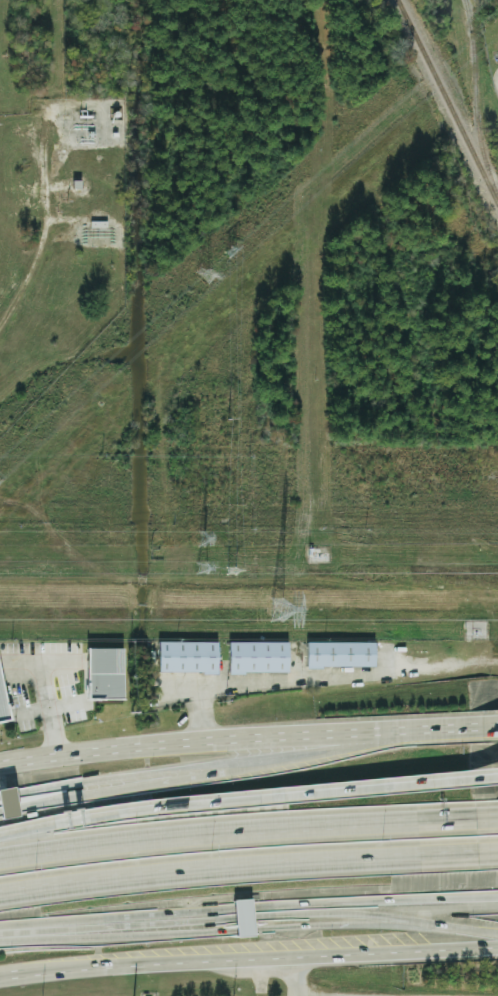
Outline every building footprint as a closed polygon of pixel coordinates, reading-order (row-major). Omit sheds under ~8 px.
[(221,643),(162,642),(161,673),(221,674),(221,643)] [(291,643),(232,642),(232,673),(291,674),(291,643)] [(378,643),(310,643),(310,668),(378,668),(378,643)] [(129,649),(87,649),(86,692),(90,692),(90,700),(128,701),(129,649)] [(15,722),(2,651),(0,651),(0,725),(15,722)] [(6,820),(24,818),(21,789),(3,791),(6,820)] [(242,939),(260,939),(258,901),(241,901),(242,939)]
